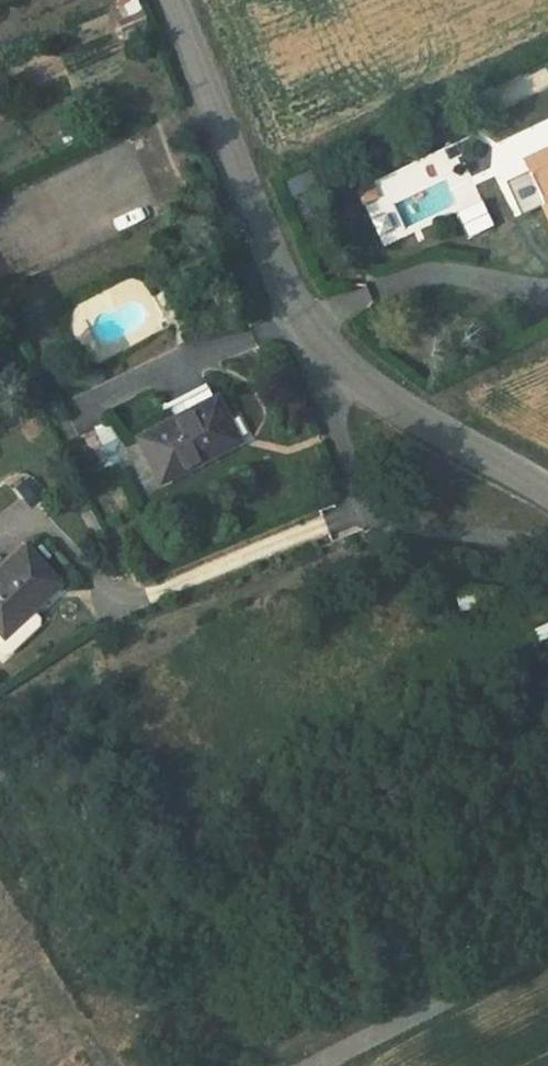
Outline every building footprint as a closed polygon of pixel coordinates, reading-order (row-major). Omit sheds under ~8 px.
[(120,18),(138,11),(134,0),(113,0),(120,18)] [(522,162),(526,171),(547,161),(547,149),(522,162)] [(526,171),(547,217),(547,161),(526,171)] [(370,183),(358,189),(363,201),(375,195),(370,183)] [(124,448),(112,454),(133,496),(236,444),(208,388),(169,407),(176,422),(124,448)] [(112,454),(124,448),(113,425),(80,437),(94,463),(112,454)] [(335,535),(362,522),(350,497),(323,509),(335,535)] [(59,585),(24,548),(0,571),(0,655),(10,655),(37,629),(38,617),(32,611),(59,585)]
